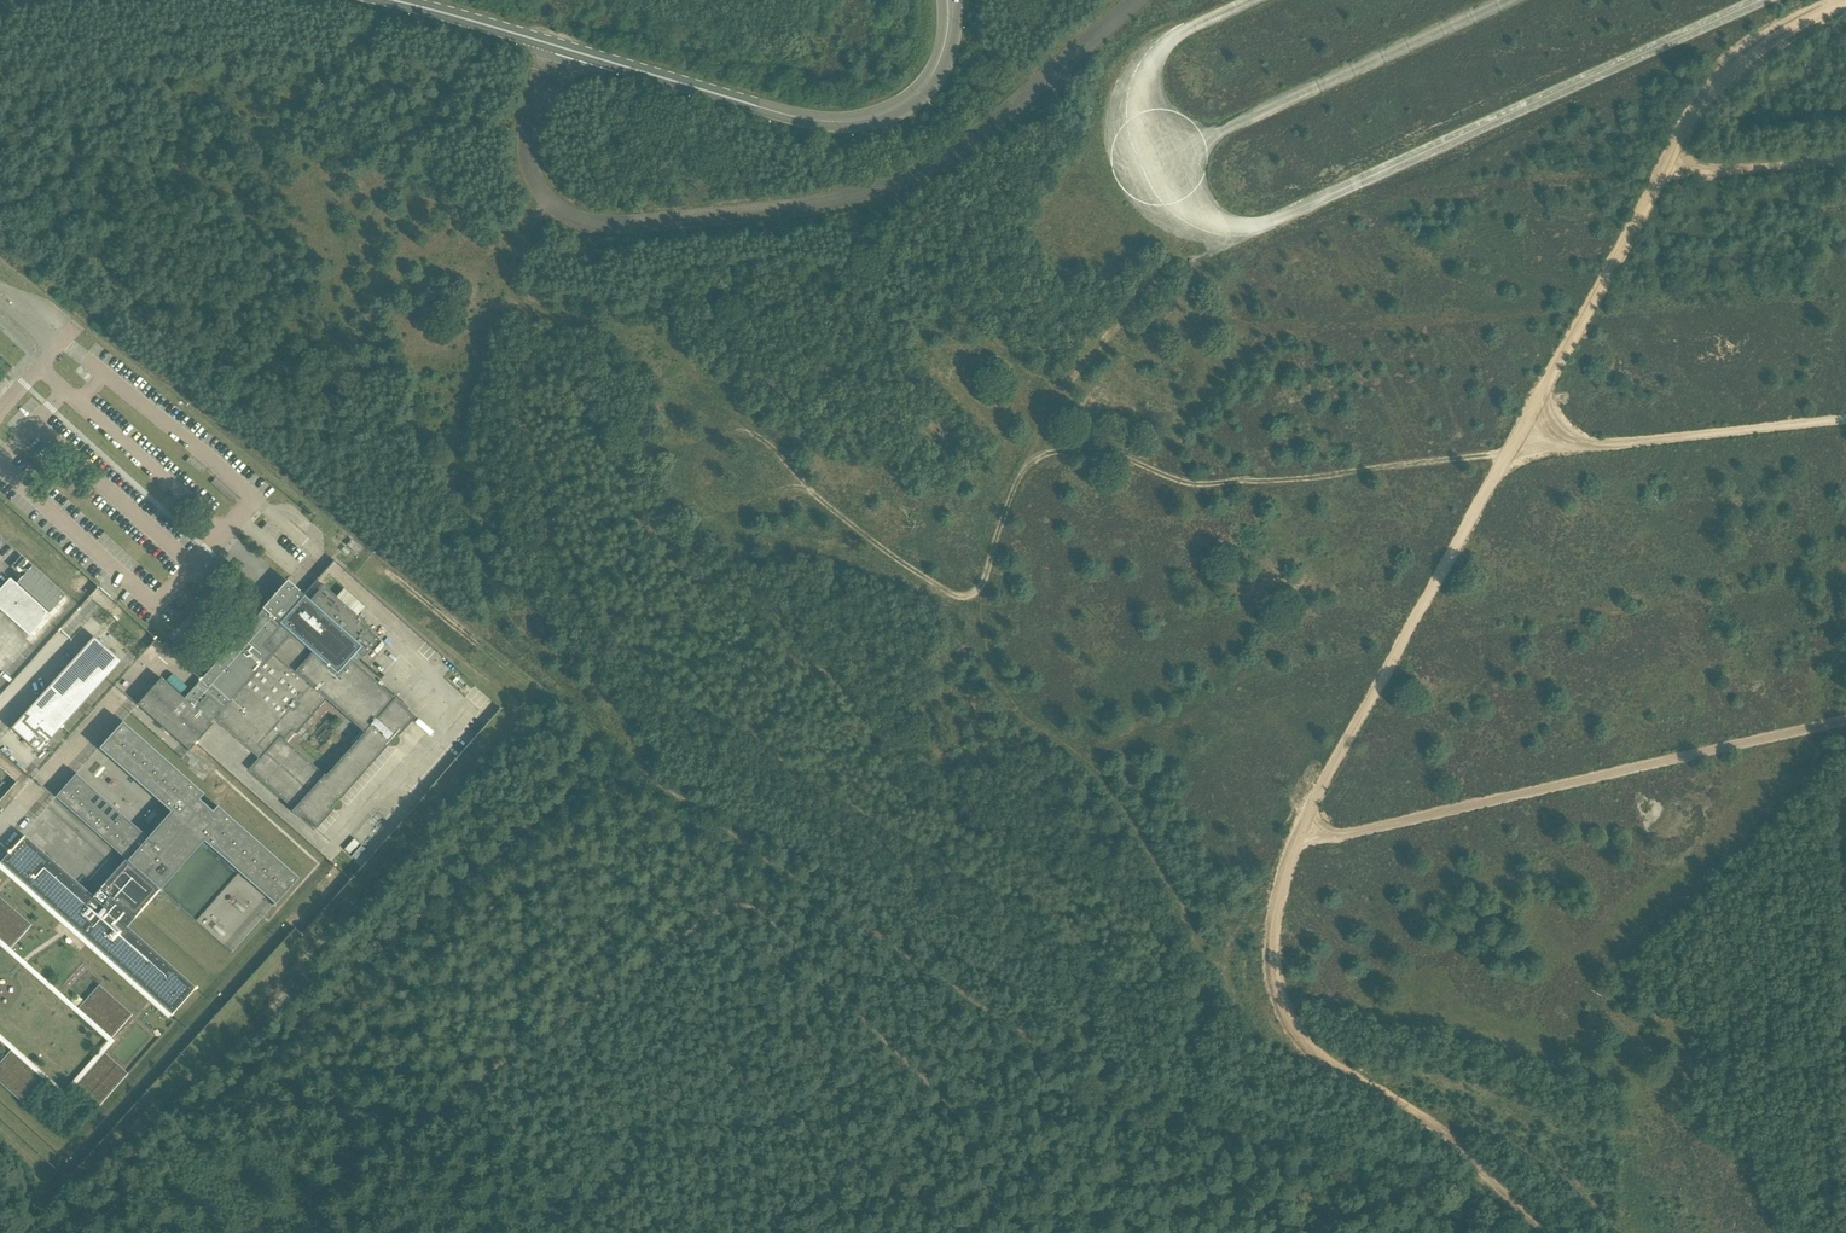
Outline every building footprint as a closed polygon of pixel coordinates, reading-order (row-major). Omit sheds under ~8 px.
[(347,545),(356,553),(361,547),(352,539),(347,545)] [(22,577),(17,583),(50,612),(65,595),(20,555),(11,566),(22,577)] [(311,824),(316,826),(332,808),(330,806),(336,799),(338,800),(390,742),(388,741),(394,734),(397,736),(415,715),(401,702),(403,700),(394,693),(393,694),(351,657),(359,649),(363,652),(378,635),(358,617),(359,615),(357,613),(364,606),(342,587),(335,594),(323,583),(308,600),(287,581),(182,699),(159,678),(136,704),(188,750),(215,720),(257,757),(247,769),(291,809),(290,810),(298,818),(300,815),(311,824)] [(38,748),(39,747),(115,661),(116,660),(116,659),(116,658),(115,658),(113,655),(115,653),(94,634),(93,634),(92,634),(91,634),(90,635),(9,725),(35,747),(36,748),(37,748),(38,748)] [(192,798),(197,793),(121,725),(98,751),(164,811),(142,836),(76,776),(54,800),(119,858),(87,896),(18,833),(0,854),(0,866),(165,1014),(189,987),(121,926),(198,841),(269,904),(292,878),(211,805),(206,811),(192,798)] [(0,897),(0,939),(11,949),(32,925),(0,897)] [(133,1015),(99,985),(78,1008),(112,1038),(133,1015)] [(10,1051),(0,1063),(0,1084),(23,1105),(44,1081),(10,1051)] [(127,1073),(104,1053),(74,1086),(97,1107),(127,1073)]
